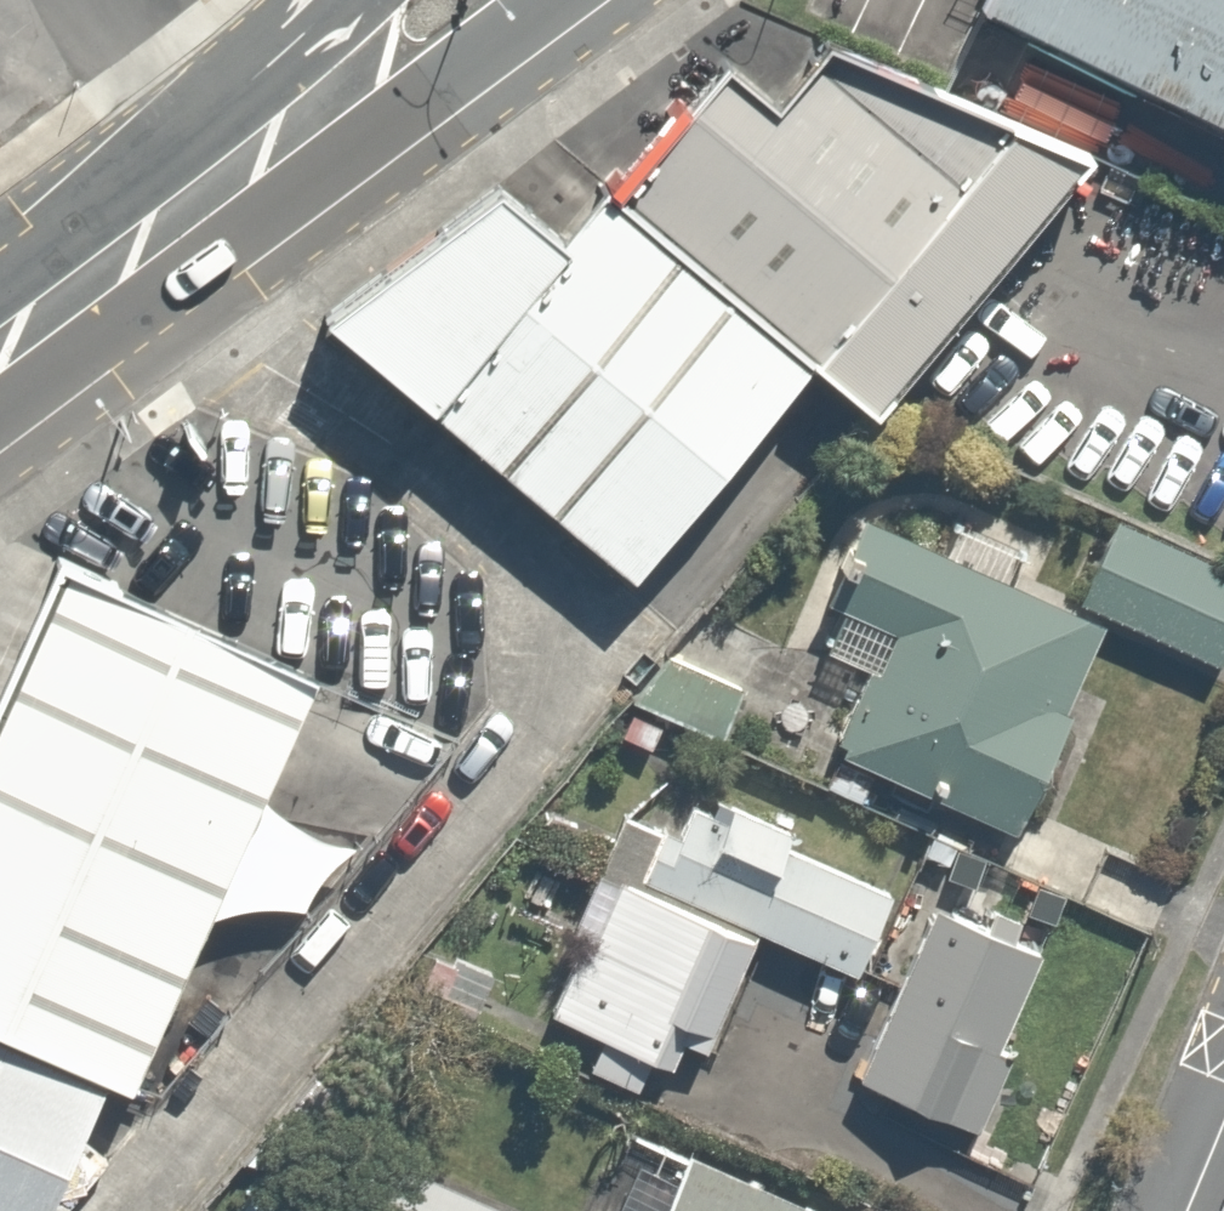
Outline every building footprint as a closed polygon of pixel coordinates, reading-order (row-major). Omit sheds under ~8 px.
[(982,14),(1223,131),(1223,0),(989,0),(982,14)] [(730,69),(613,200),(813,373),(880,426),(1098,163),(837,47),(783,117),(730,69)] [(813,373),(613,200),(569,250),(501,186),(322,319),(637,585),(813,373)] [(1078,601),(1217,662),(1223,646),(1223,571),(1113,522),(1078,601)] [(855,670),(819,756),(1001,834),(1089,628),(852,526),(801,646),(855,670)] [(111,1091),(136,1101),(319,688),(61,574),(0,714),(0,1040),(111,1091)] [(579,1067),(691,1122),(731,1040),(709,1029),(757,930),(860,980),(898,901),(691,800),(670,844),(627,823),(537,1008),(594,1036),(579,1067)] [(1045,952),(934,900),(847,1087),(958,1138),(1045,952)] [(111,1091),(0,1040),(0,1210),(58,1210),(111,1091)] [(683,1149),(625,1120),(579,1210),(798,1210),(683,1149)]
